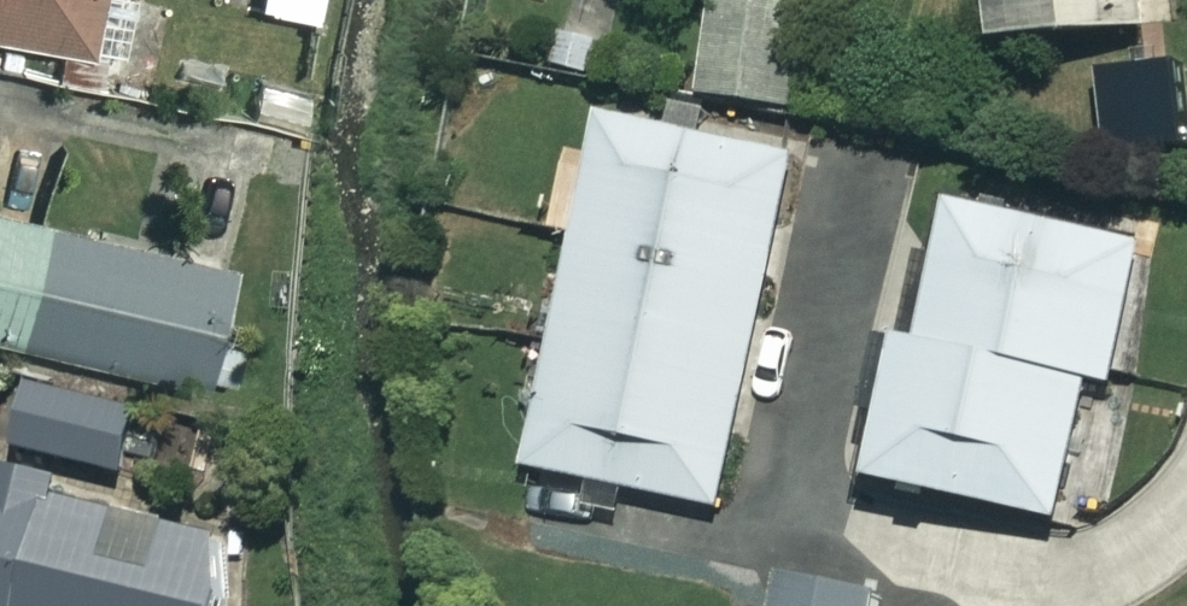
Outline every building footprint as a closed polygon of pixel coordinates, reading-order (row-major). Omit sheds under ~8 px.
[(81,44),(89,0),(0,0),(0,31),(81,44)] [(253,7),(313,16),(316,0),(254,0),(253,7)] [(699,89),(796,103),(811,0),(712,0),(699,89)] [(994,33),(1143,21),(1141,0),(991,0),(994,33)] [(1108,124),(1152,122),(1151,107),(1177,105),(1174,57),(1105,60),(1108,124)] [(796,150),(602,110),(528,462),(721,503),(796,150)] [(1161,238),(954,193),(922,339),(898,333),(869,471),(1108,523),(1131,418),(1084,408),(1092,370),(1131,379),(1161,238)] [(0,203),(0,330),(227,386),(237,343),(210,336),(229,260),(0,203)] [(164,460),(42,431),(25,501),(148,530),(164,460)] [(282,584),(0,521),(0,605),(277,605),(282,584)] [(780,569),(772,605),(875,605),(878,589),(780,569)]
